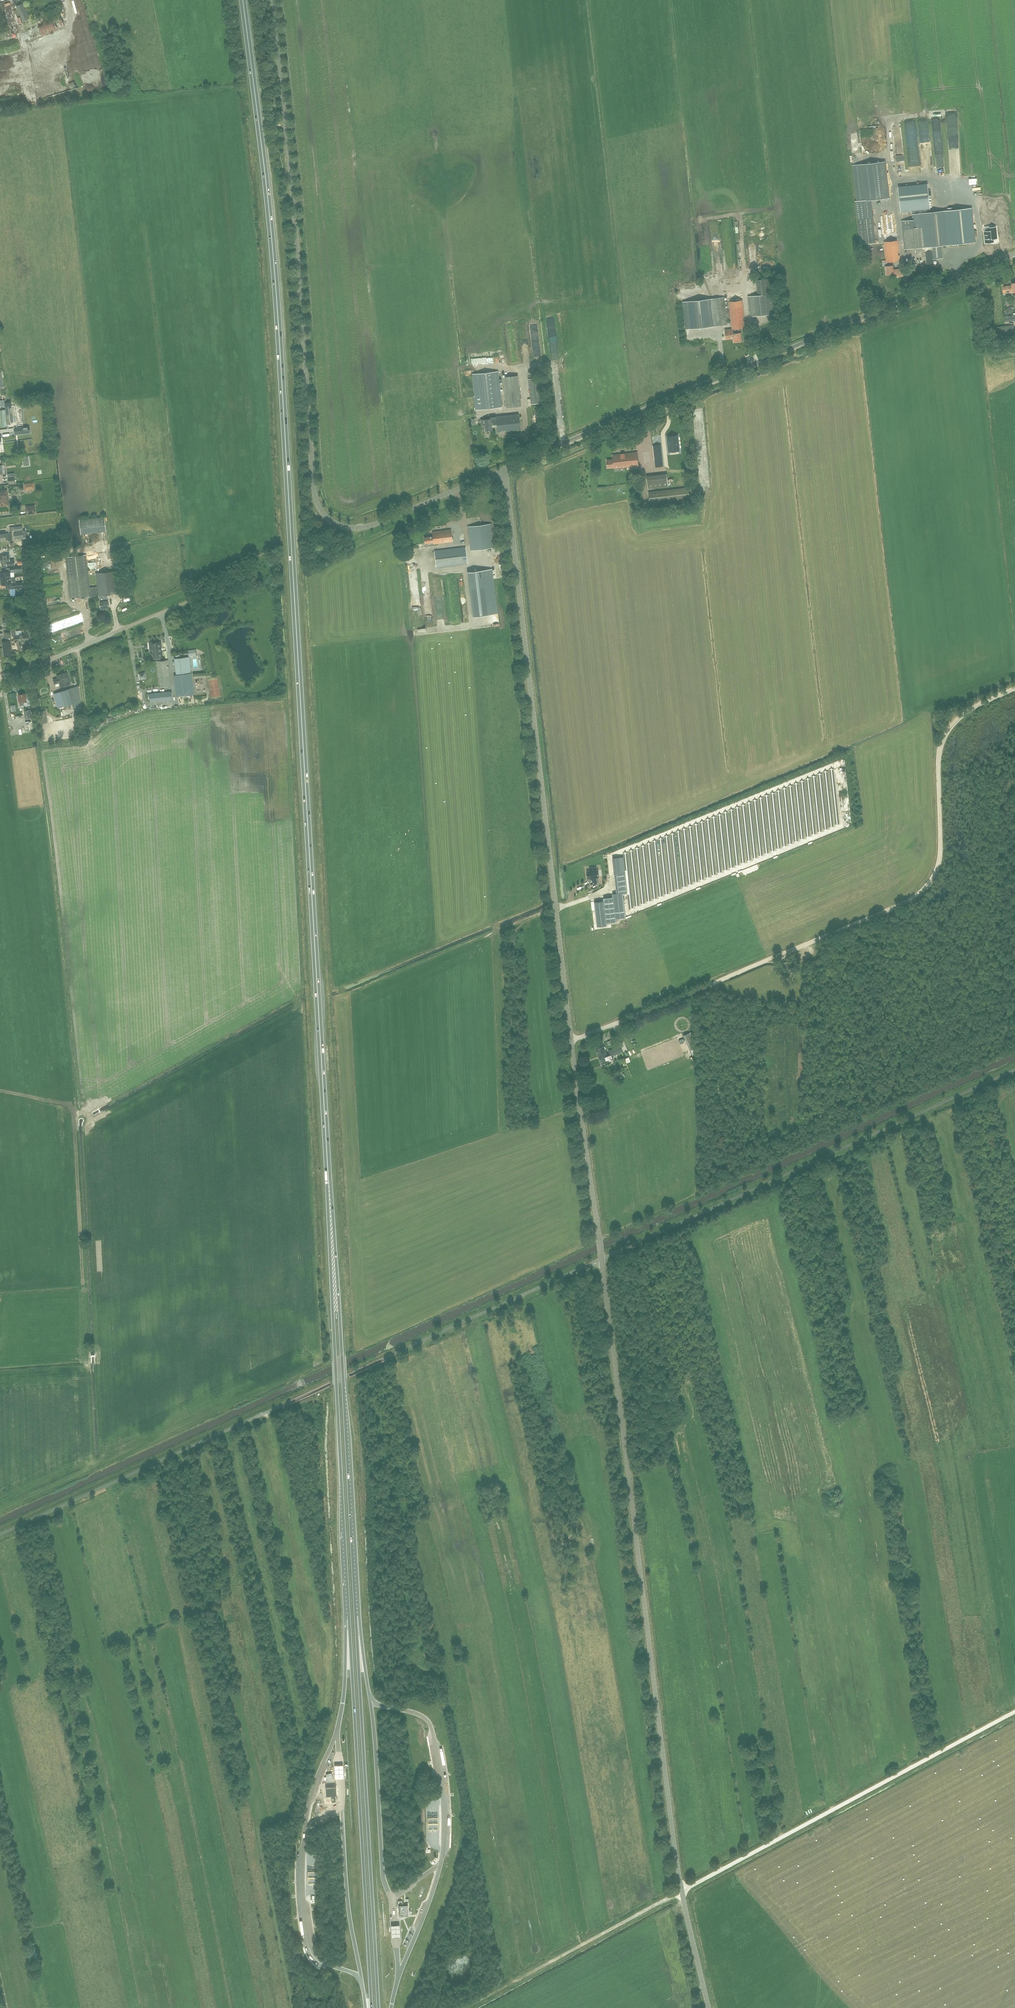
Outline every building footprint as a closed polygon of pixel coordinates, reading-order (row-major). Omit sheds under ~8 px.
[(18,6),(25,22),(33,19),(25,2),(18,6)] [(32,32),(35,39),(61,31),(59,25),(56,25),(55,24),(36,30),(34,23),(28,25),(31,32),(32,32)] [(857,202),(871,200),(890,198),(886,161),(852,165),(856,201),(857,202)] [(912,210),(930,209),(928,185),(899,188),(901,211),(912,210)] [(943,258),(942,246),(950,245),(946,210),(931,212),(912,214),(913,228),(903,229),(905,249),(923,247),(923,251),(926,251),(932,250),(933,259),(943,258)] [(990,232),(986,233),(987,244),(995,243),(994,235),(998,235),(997,228),(990,229),(990,232)] [(895,272),(894,270),(893,270),(893,265),(891,266),(891,262),(900,261),(899,255),(898,255),(898,251),(899,251),(898,241),(884,242),(887,262),(888,266),(885,266),(886,274),(894,273),(895,272)] [(895,277),(903,276),(903,269),(894,269),(894,270),(895,272),(895,277)] [(775,314),(771,278),(756,280),(758,295),(748,296),(750,317),(775,314)] [(1012,283),(1012,285),(1003,287),(1003,293),(1013,292),(1014,292),(1014,283),(1012,283)] [(684,302),(687,329),(727,324),(727,323),(732,323),(732,329),(725,330),(726,339),(734,338),(734,342),(742,341),(741,332),(740,332),(740,328),(745,328),(745,321),(743,321),(743,317),(744,317),(742,300),(729,302),(731,321),(727,322),(724,298),(684,302)] [(1014,339),(1014,337),(1013,325),(997,327),(998,341),(1014,339)] [(501,374),(499,374),(498,371),(473,374),(477,410),(502,407),(499,379),(501,379),(501,374)] [(521,406),(518,375),(502,377),(506,407),(521,406)] [(537,378),(530,379),(533,403),(544,402),(543,395),(539,396),(537,378)] [(485,425),(486,431),(492,430),(491,425),(496,424),(497,432),(502,432),(501,430),(505,430),(506,431),(521,429),(519,414),(490,417),(491,418),(481,420),(481,425),(485,425)] [(24,433),(23,427),(14,428),(15,435),(24,433)] [(676,438),(667,439),(669,453),(677,452),(676,438)] [(638,465),(637,452),(625,454),(625,453),(621,454),(613,455),(613,459),(607,460),(608,468),(614,467),(614,468),(638,465)] [(29,490),(35,490),(34,482),(24,484),(24,489),(28,488),(29,490)] [(650,503),(690,499),(689,488),(649,492),(650,503)] [(100,525),(87,527),(87,526),(83,527),(84,535),(107,531),(106,524),(100,525)] [(471,550),(493,547),(490,524),(468,527),(471,550)] [(14,527),(15,532),(14,532),(15,539),(24,538),(26,538),(26,541),(29,541),(28,538),(30,537),(30,535),(29,535),(28,532),(27,530),(23,530),(22,526),(14,527)] [(453,542),(453,541),(451,530),(432,532),(433,536),(424,537),(425,543),(433,542),(434,544),(453,541),(453,542)] [(436,567),(468,563),(466,547),(435,551),(436,567)] [(97,589),(90,590),(86,553),(65,556),(70,598),(98,595),(100,595),(100,601),(101,608),(109,607),(108,600),(105,601),(104,595),(118,593),(115,571),(96,573),(97,589)] [(15,565),(14,559),(9,560),(9,554),(0,555),(0,558),(1,563),(7,563),(7,566),(15,565)] [(492,569),(467,572),(473,616),(498,613),(492,569)] [(11,577),(1,579),(2,585),(13,583),(13,588),(23,587),(22,582),(16,583),(15,577),(11,578),(11,577)] [(28,628),(28,634),(16,635),(16,629),(11,629),(11,636),(12,636),(13,640),(15,640),(15,642),(18,642),(19,651),(26,650),(25,641),(29,640),(34,640),(33,628),(28,628)] [(10,641),(6,641),(7,647),(3,647),(4,656),(12,656),(11,647),(10,641)] [(160,642),(152,643),(152,648),(151,648),(152,658),(162,657),(160,642)] [(179,694),(180,694),(189,693),(194,692),(191,671),(186,671),(185,658),(175,659),(179,694)] [(168,660),(157,661),(160,686),(171,685),(168,660)] [(61,687),(71,684),(67,672),(57,675),(58,678),(54,679),(55,684),(59,682),(61,687)] [(79,685),(68,689),(73,704),(72,704),(74,708),(81,705),(79,685)] [(58,708),(72,704),(73,704),(68,689),(54,693),(58,708)] [(150,702),(172,700),(172,691),(149,694),(150,702)] [(39,724),(48,723),(46,710),(37,712),(39,724)] [(838,825),(842,825),(838,789),(833,790),(833,792),(828,792),(830,811),(836,810),(838,825)] [(613,858),(614,873),(625,872),(623,856),(613,858)] [(598,870),(596,870),(595,868),(591,868),(591,871),(587,871),(588,878),(591,878),(591,879),(590,879),(591,884),(597,883),(599,883),(599,877),(598,870)] [(625,917),(622,893),(627,892),(625,872),(614,873),(617,893),(613,894),(613,897),(603,898),(604,901),(594,902),(597,926),(607,925),(606,922),(616,921),(615,918),(625,917)] [(791,960),(789,961),(783,963),(786,970),(794,968),(791,960)] [(607,1055),(606,1051),(606,1049),(605,1047),(603,1046),(595,1049),(601,1064),(609,1060),(614,1059),(613,1056),(622,1052),(620,1046),(609,1051),(610,1053),(607,1055)] [(343,1765),(335,1765),(335,1778),(344,1777),(343,1765)] [(336,1786),(325,1787),(326,1796),(331,1796),(332,1802),(336,1802),(335,1796),(337,1795),(336,1786)] [(318,1868),(308,1868),(308,1881),(318,1881),(318,1868)] [(399,1916),(408,1915),(408,1905),(398,1905),(399,1916)] [(399,1924),(391,1924),(392,1936),(400,1936),(399,1924)]
